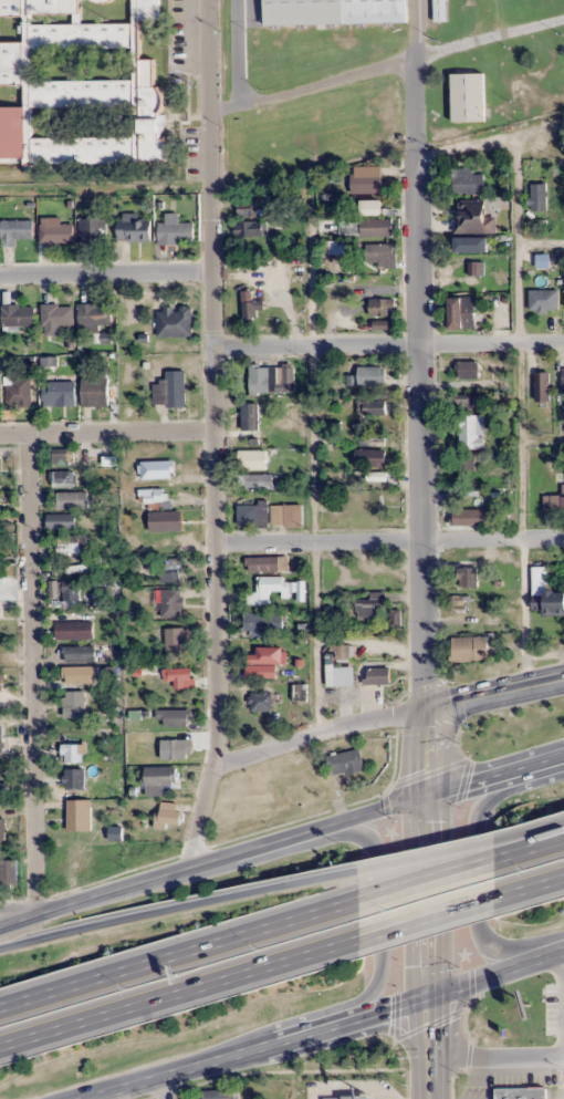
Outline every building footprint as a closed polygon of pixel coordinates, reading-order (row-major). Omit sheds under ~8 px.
[(164,89),(154,85),(154,59),(139,59),(139,19),(159,19),(159,0),(0,0),(0,17),(24,17),(24,42),(0,42),(0,86),(19,86),(24,88),(24,106),(0,106),(0,163),(164,163),(164,89)] [(264,24),(406,22),(405,0),(264,0),(264,24)] [(446,21),(446,0),(435,0),(435,21),(446,21)] [(483,72),(451,72),(451,121),(483,121),(483,72)] [(350,193),(382,193),(382,166),(361,166),(361,174),(350,174),(350,193)] [(452,194),(484,194),(484,174),(473,174),(473,168),(452,168),(452,194)] [(529,184),(529,211),(548,211),(548,184),(529,184)] [(361,215),(383,215),(383,200),(361,200),(361,215)] [(238,218),(267,216),(266,202),(238,203),(238,218)] [(455,232),(485,232),(485,206),(455,206),(455,232)] [(179,214),(166,214),(166,222),(158,222),(158,243),(194,243),(194,223),(179,223),(179,214)] [(118,240),(151,240),(151,220),(132,220),(132,215),(118,215),(118,240)] [(74,243),(73,224),(60,224),(60,218),(44,218),(45,244),(74,243)] [(106,218),(79,218),(79,242),(106,242),(106,218)] [(1,246),(17,246),(17,240),(33,240),(33,220),(1,220),(1,246)] [(268,221),(234,221),(234,236),(268,236),(268,221)] [(391,222),(338,222),(338,235),(391,235),(391,222)] [(455,252),(488,252),(488,237),(455,237),(455,252)] [(396,244),(366,244),(366,266),(396,266),(396,244)] [(252,301),(252,291),(243,291),(243,318),(264,318),(264,301),(252,301)] [(474,328),(474,297),(449,297),(449,328),(474,328)] [(394,299),(370,299),(370,316),(394,316),(394,299)] [(42,304),(42,335),(61,335),(61,326),(73,326),(73,304),(42,304)] [(111,327),(111,304),(78,304),(78,327),(111,327)] [(34,325),(34,305),(1,305),(1,325),(34,325)] [(192,337),(192,307),(158,307),(158,337),(192,337)] [(395,320),(373,320),(373,329),(395,329),(395,320)] [(478,378),(478,361),(458,361),(458,378),(478,378)] [(294,365),(249,365),(250,394),(295,393),(294,365)] [(384,386),(384,367),(357,367),(357,386),(384,386)] [(185,405),(185,371),(165,371),(165,381),(153,381),(153,405),(185,405)] [(534,372),(534,402),(550,402),(550,372),(534,372)] [(108,376),(81,376),(81,406),(108,406),(108,376)] [(32,407),(32,377),(8,377),(8,407),(32,407)] [(42,405),(75,405),(75,381),(42,381),(42,405)] [(469,410),(468,398),(454,399),(455,411),(469,410)] [(361,399),(361,416),(385,416),(385,399),(361,399)] [(241,430),(258,430),(258,403),(241,403),(241,430)] [(483,415),(458,415),(458,448),(483,448),(483,415)] [(48,449),(48,465),(70,465),(70,449),(48,449)] [(387,466),(387,449),(355,449),(355,466),(387,466)] [(265,470),(266,451),(239,450),(238,470),(265,470)] [(480,471),(480,454),(455,454),(455,471),(480,471)] [(141,461),(141,479),(164,479),(164,461),(141,461)] [(75,471),(52,471),(52,487),(75,487),(75,471)] [(275,489),(275,475),(239,475),(239,489),(275,489)] [(543,512),(563,512),(563,485),(562,485),(562,495),(543,495),(543,512)] [(462,488),(461,500),(483,502),(484,490),(462,488)] [(151,507),(169,507),(169,489),(138,489),(138,504),(151,504),(151,507)] [(88,508),(88,493),(56,493),(56,508),(88,508)] [(271,526),(301,526),(301,505),(271,505),(271,526)] [(237,526),(265,526),(265,506),(237,506),(237,526)] [(452,525),(484,525),(484,510),(452,510),(452,525)] [(149,532),(182,532),(182,511),(149,511),(149,532)] [(75,530),(75,514),(47,514),(47,530),(75,530)] [(58,553),(83,553),(83,536),(58,536),(58,553)] [(288,572),(288,557),(246,557),(246,572),(288,572)] [(160,582),(181,582),(181,559),(160,559),(160,582)] [(477,588),(477,568),(456,568),(456,588),(477,588)] [(290,592),(290,577),(258,577),(258,592),(290,592)] [(80,600),(80,580),(61,581),(62,601),(80,600)] [(161,618),(182,618),(182,590),(161,590),(161,618)] [(563,614),(563,590),(532,590),(532,614),(563,614)] [(385,618),(385,593),(369,593),(369,602),(356,602),(356,618),(385,618)] [(246,615),(246,628),(281,628),(281,615),(246,615)] [(91,639),(91,621),(56,621),(56,639),(91,639)] [(186,628),(165,628),(165,657),(186,657),(186,628)] [(488,637),(452,637),(452,661),(488,661),(488,637)] [(96,662),(95,646),(63,646),(63,662),(96,662)] [(248,649),(248,664),(285,664),(285,649),(248,649)] [(98,667),(62,667),(62,683),(98,683),(98,667)] [(190,686),(190,668),(168,668),(168,686),(190,686)] [(390,668),(364,668),(364,685),(390,685),(390,668)] [(307,684),(293,684),(293,702),(307,702),(307,684)] [(64,692),(64,718),(82,718),(82,692),(64,692)] [(272,712),(272,693),(249,693),(249,712),(272,712)] [(189,728),(189,710),(157,710),(157,719),(164,719),(164,728),(189,728)] [(186,740),(161,740),(161,759),(186,759),(186,740)] [(82,744),(62,744),(62,763),(82,763),(82,744)] [(327,757),(331,777),(364,769),(360,750),(327,757)] [(178,767),(145,767),(145,796),(164,796),(164,786),(178,786),(178,767)] [(84,769),(64,769),(64,790),(84,790),(84,769)] [(91,832),(91,801),(67,801),(67,832),(91,832)] [(180,804),(156,804),(156,830),(180,830),(180,804)] [(18,860),(0,860),(0,885),(18,885),(18,860)] [(477,952),(464,952),(463,965),(477,966),(477,952)] [(545,1087),(494,1087),(494,1098),(545,1098),(545,1087)] [(202,1091),(202,1098),(237,1098),(237,1091),(202,1091)]
